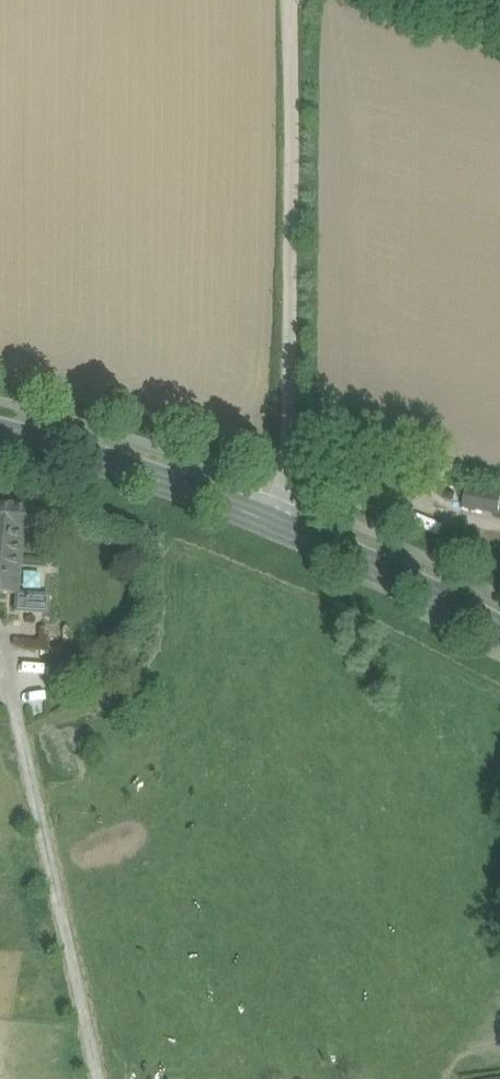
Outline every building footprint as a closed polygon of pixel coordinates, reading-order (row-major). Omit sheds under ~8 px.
[(439,522),(481,523),(481,514),(499,514),(499,487),(466,487),(465,500),(440,500),(439,522)] [(0,505),(0,543),(22,545),(23,531),(29,532),(31,508),(0,505)] [(22,545),(0,543),(0,592),(18,593),(20,566),(22,545)] [(20,566),(18,593),(0,592),(0,612),(38,614),(42,567),(20,566)]
